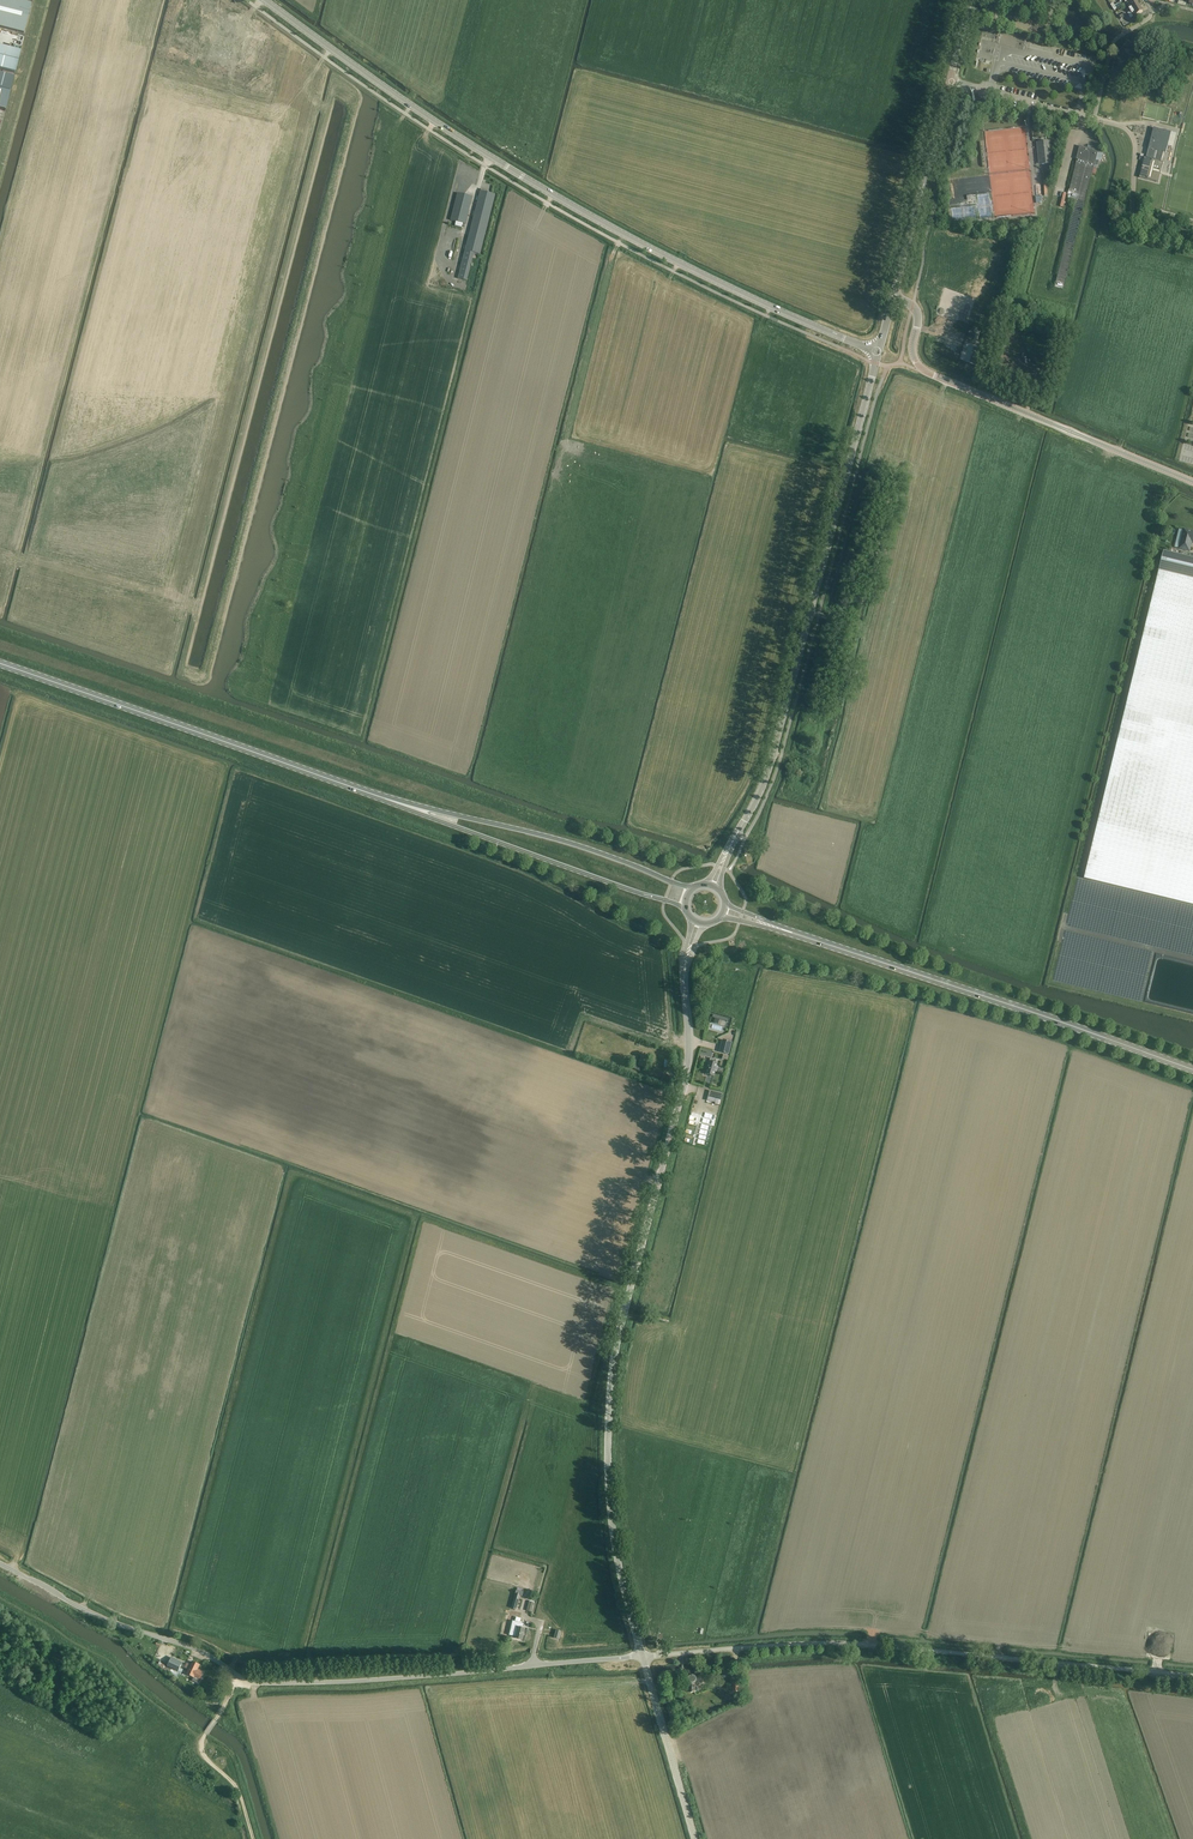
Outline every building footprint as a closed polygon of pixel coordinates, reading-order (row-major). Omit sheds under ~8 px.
[(24,34),(31,4),(15,0),(0,0),(0,28),(24,34)] [(1136,0),(1127,6),(1130,11),(1140,6),(1136,0)] [(1140,6),(1130,11),(1134,17),(1143,12),(1140,6)] [(241,61),(251,63),(256,43),(247,41),(241,61)] [(15,73),(20,51),(0,45),(0,69),(15,73)] [(14,77),(0,73),(0,108),(5,109),(14,77)] [(1148,148),(1152,149),(1150,156),(1157,158),(1159,151),(1166,153),(1171,132),(1160,129),(1160,130),(1154,129),(1154,128),(1148,148)] [(1037,143),(1038,149),(1038,152),(1041,151),(1042,165),(1053,164),(1050,141),(1037,143)] [(1098,151),(1080,147),(1067,197),(1076,200),(1055,287),(1064,289),(1094,164),(1098,165),(1099,161),(1095,160),(1098,151)] [(1164,162),(1145,157),(1140,177),(1159,182),(1164,162)] [(480,191),(478,199),(458,279),(466,281),(473,253),(480,255),(495,195),(484,192),(484,190),(481,189),(480,191)] [(450,220),(456,221),(454,226),(462,228),(463,223),(465,224),(472,197),(457,193),(450,220)] [(977,348),(972,364),(976,365),(982,350),(977,348)] [(1184,529),(1179,549),(1190,551),(1192,542),(1192,531),(1184,529)] [(1084,880),(1192,907),(1192,558),(1164,551),(1159,571),(1157,576),(1118,739),(1084,880)] [(723,1041),(720,1052),(728,1054),(731,1043),(723,1041)] [(705,1055),(706,1053),(709,1054),(710,1049),(702,1047),(700,1053),(705,1055)] [(638,1065),(639,1066),(645,1067),(648,1057),(641,1055),(638,1065)] [(709,1062),(705,1074),(714,1076),(715,1071),(716,1071),(718,1067),(716,1066),(717,1064),(712,1063),(713,1059),(710,1058),(709,1062)] [(722,1094),(709,1090),(708,1097),(720,1101),(722,1094)] [(520,1596),(523,1597),(524,1592),(517,1590),(512,1608),(516,1609),(520,1596)] [(518,1627),(517,1632),(515,1638),(522,1640),(525,1629),(518,1627)] [(171,1658),(167,1666),(178,1671),(182,1663),(171,1658)] [(187,1663),(185,1667),(188,1669),(186,1674),(194,1678),(194,1677),(199,1679),(201,1675),(197,1672),(200,1665),(192,1661),(190,1665),(187,1663)] [(158,1665),(165,1670),(176,1677),(176,1678),(178,1679),(180,1673),(178,1672),(178,1673),(168,1668),(165,1666),(165,1665),(160,1662),(158,1665)] [(688,1684),(689,1685),(689,1692),(694,1692),(694,1685),(695,1684),(696,1684),(697,1683),(697,1682),(697,1681),(698,1680),(700,1680),(700,1677),(697,1677),(696,1676),(696,1675),(695,1675),(694,1674),(693,1674),(692,1674),(691,1674),(690,1674),(689,1674),(688,1675),(687,1676),(686,1677),(686,1678),(686,1679),(686,1680),(686,1681),(686,1682),(687,1683),(687,1684),(688,1684)]
